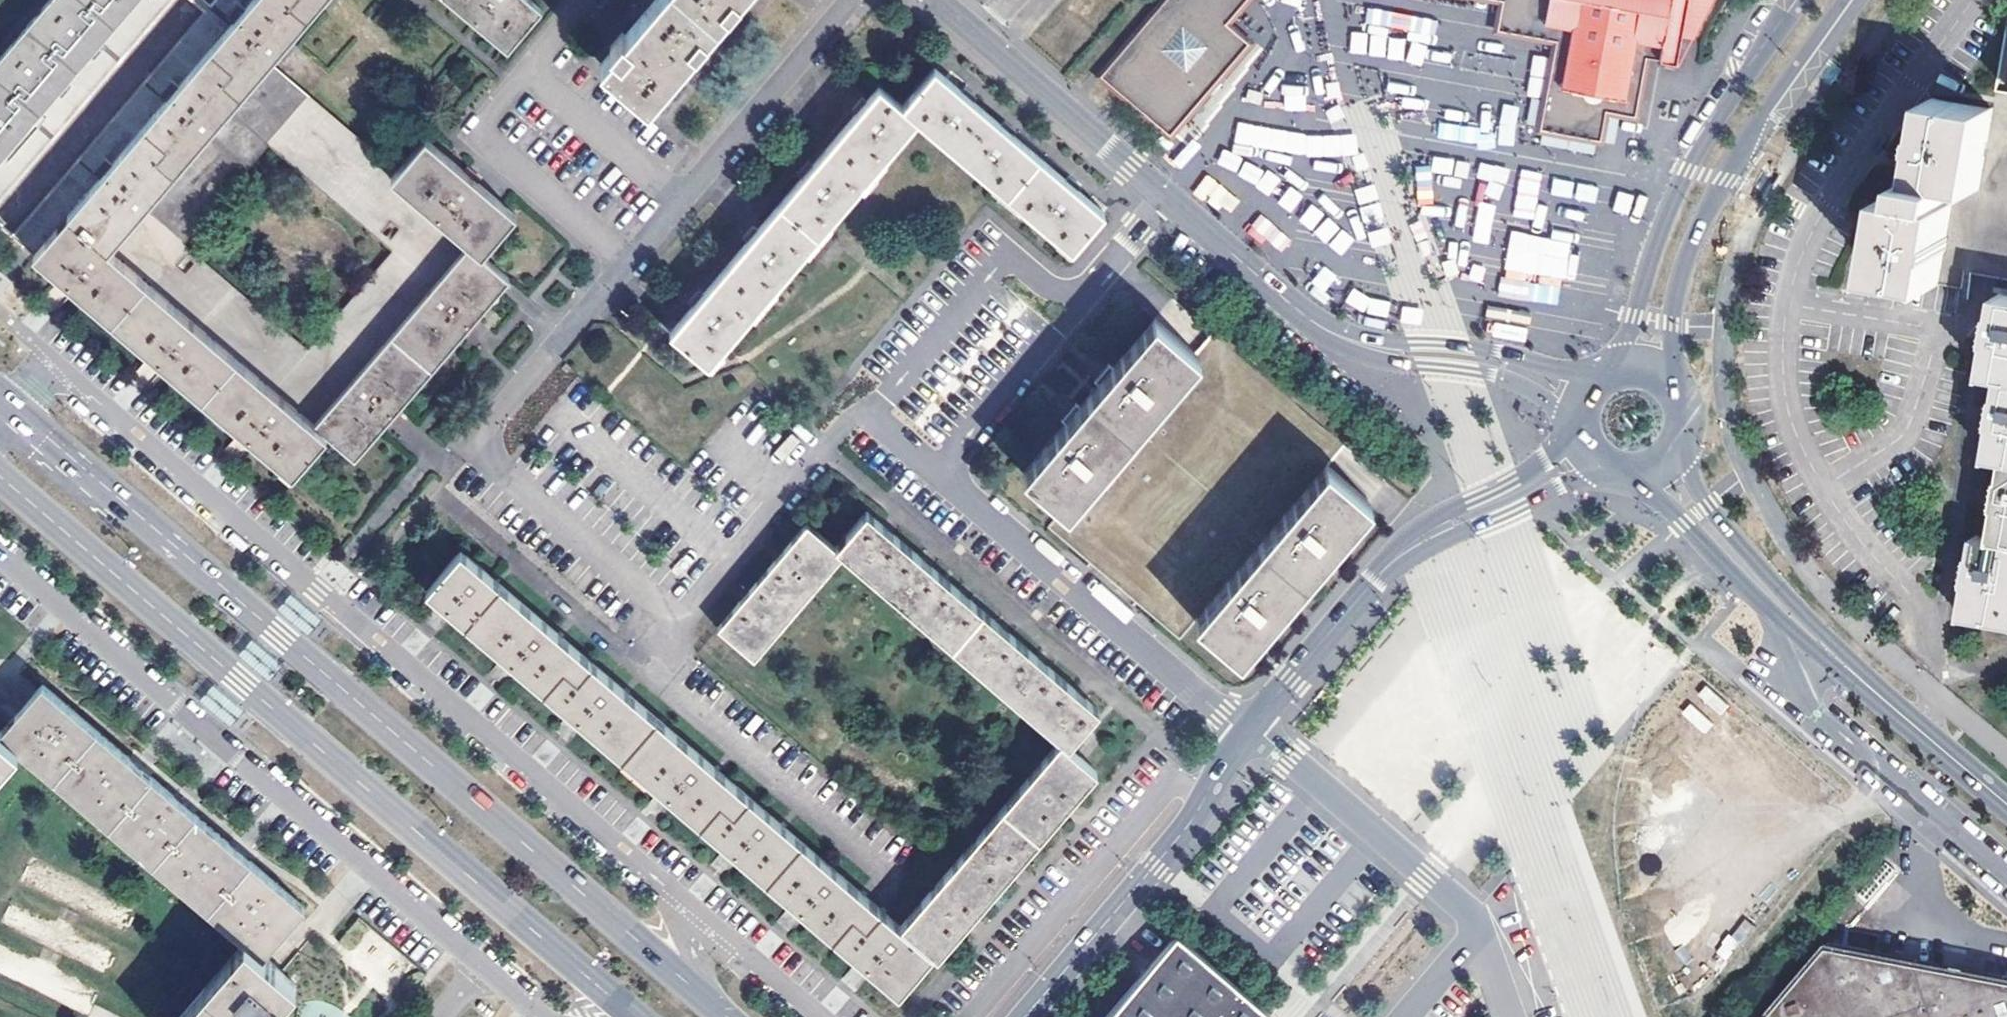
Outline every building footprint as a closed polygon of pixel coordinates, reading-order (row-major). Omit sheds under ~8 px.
[(23,132),(61,88),(95,47),(136,0),(48,0),(0,56),(0,159),(23,132)] [(48,197),(69,215),(106,171),(175,91),(240,13),(251,0),(214,0),(48,197)] [(322,0),(251,0),(240,13),(175,91),(106,171),(69,215),(108,248),(266,67),(322,0)] [(508,50),(541,9),(530,0),(449,0),(508,50)] [(649,104),(738,0),(654,0),(613,48),(600,63),(649,104)] [(1175,120),(1146,96),(1119,74),(1130,61),(1149,39),(1168,17),(1182,0),(1160,0),(1095,76),(1164,133),(1175,120)] [(1168,17),(1149,39),(1130,61),(1119,74),(1146,96),(1175,120),(1164,133),(1172,139),(1212,93),(1256,43),(1232,23),(1252,0),(1182,0),(1168,17)] [(1498,4),(1493,34),(1553,45),(1596,52),(1600,29),(1651,38),(1653,25),(1656,10),(1658,0),(1476,0),(1498,4)] [(1553,45),(1552,50),(1537,133),(1571,139),(1604,146),(1609,117),(1640,122),(1651,59),(1664,61),(1675,0),(1658,0),(1656,10),(1653,25),(1651,38),(1600,29),(1596,52),(1553,45)] [(1664,61),(1664,63),(1679,66),(1682,50),(1685,36),(1690,37),(1696,38),(1716,0),(1675,0),(1664,61)] [(1172,80),(1172,81),(1184,91),(1225,41),(1202,20),(1190,34),(1202,45),(1172,80)] [(305,100),(266,67),(108,248),(148,282),(182,244),(269,142),(305,100)] [(1071,250),(1103,212),(1087,198),(1072,185),(1006,130),(965,95),(934,69),(902,106),(878,86),(862,105),(808,169),(753,234),(699,298),(670,332),(707,365),(916,119),(1071,250)] [(1994,112),(1981,191),(1952,186),(1949,206),(1952,206),(1939,283),(1963,286),(1966,274),(2006,281),(2006,93),(1997,92),(1994,112)] [(182,244),(148,282),(312,424),(467,241),(394,175),(305,100),(269,142),(394,249),(305,351),(182,244)] [(1892,196),(1879,272),(1939,283),(1952,206),(1949,206),(1952,186),(1981,191),(1994,112),(1932,102),(1920,168),(1918,180),(1910,179),(1907,198),(1892,196)] [(426,137),(394,175),(467,241),(482,254),(516,213),(469,173),(426,137)] [(48,197),(13,236),(35,255),(69,215),(48,197)] [(291,476),(327,437),(312,424),(148,282),(108,248),(69,215),(35,255),(68,283),(160,363),(245,436),(291,476)] [(1568,251),(1572,234),(1551,230),(1549,239),(1512,230),(1504,267),(1571,283),(1578,253),(1568,251)] [(508,278),(482,254),(467,241),(312,424),(327,437),(353,459),(393,413),(470,322),(508,278)] [(2003,381),(2006,382),(2006,294),(2001,294),(1995,334),(1988,379),(2003,381)] [(1023,470),(1064,505),(1197,352),(1155,316),(1105,375),(1077,407),(1023,470)] [(1213,333),(1197,352),(1064,505),(1050,525),(1181,637),(1196,617),(1330,463),(1347,443),(1213,333)] [(2003,381),(1998,417),(1992,461),(2006,463),(2006,382),(2003,381)] [(1369,497),(1330,463),(1196,617),(1236,651),(1283,596),(1319,555),(1369,497)] [(1996,543),(2006,545),(2006,468),(2002,498),(1996,543)] [(835,544),(842,549),(1061,736),(900,923),(931,949),(936,954),(964,921),(1010,868),(1066,803),(1097,767),(1068,742),(1098,704),(1081,690),(1043,657),(1008,628),(964,591),(930,562),(891,529),(865,507),(835,544)] [(842,549),(835,544),(806,518),(778,552),(743,593),(718,623),(753,653),(842,549)] [(1996,543),(1980,540),(1974,576),(1968,620),(2006,626),(2006,545),(1996,543)] [(868,963),(898,989),(931,949),(900,923),(460,548),(426,587),(448,605),(514,661),(580,718),(671,795),(736,850),(802,907),(868,963)] [(245,940),(265,956),(282,936),(306,907),(242,852),(188,805),(142,767),(44,683),(24,706),(1,732),(17,746),(245,940)] [(1706,686),(1698,694),(1719,715),(1728,706),(1706,686)] [(1704,732),(1711,724),(1690,705),(1683,713),(1704,732)] [(17,746),(1,732),(0,731),(0,766),(17,746)] [(1266,1016),(1271,1009),(1259,999),(1253,994),(1176,929),(1166,941),(1146,965),(1139,973),(1136,976),(1115,1001),(1102,1016),(1265,1016),(1266,1016)] [(245,940),(180,1016),(269,1016),(297,984),(265,956),(245,940)] [(1872,955),(1834,948),(1773,1016),(2006,1016),(2006,981),(1872,955)]
